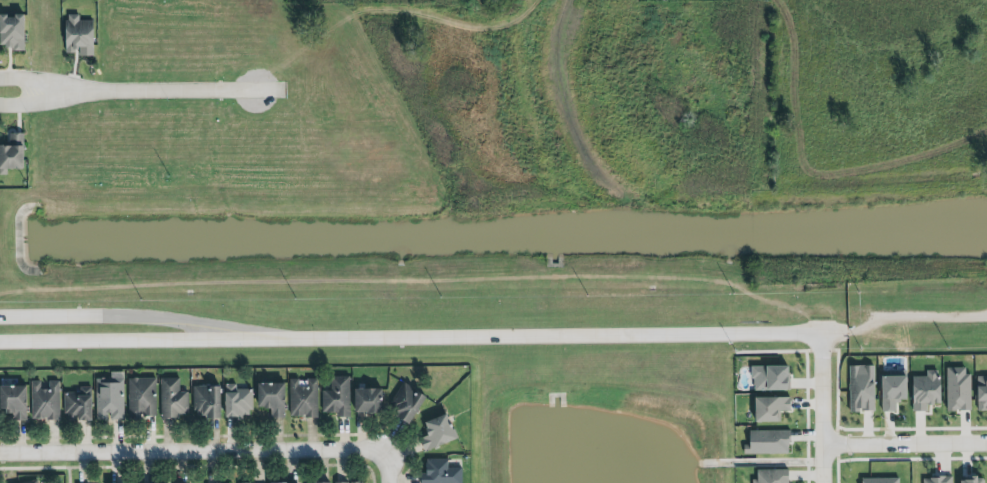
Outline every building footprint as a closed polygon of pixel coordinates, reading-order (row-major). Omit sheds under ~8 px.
[(76,56),(91,56),(92,21),(78,20),(78,15),(64,14),(63,53),(77,54),(76,56)] [(22,15),(0,15),(0,49),(22,49),(22,15)] [(22,134),(7,133),(7,146),(0,145),(0,169),(21,169),(22,134)] [(787,366),(751,367),(752,391),(788,391),(787,366)] [(848,366),(848,412),(873,412),(872,366),(848,366)] [(946,367),(947,410),(969,409),(969,373),(965,373),(965,366),(946,367)] [(911,376),(910,412),(926,412),(926,405),(938,405),(938,371),(925,370),(925,377),(911,376)] [(975,376),(975,411),(986,411),(986,376),(975,376)] [(332,378),(350,377),(350,419),(345,420),(338,419),(337,415),(334,415),(327,415),(327,414),(323,414),(322,392),(332,392),(332,378)] [(895,412),(894,402),(904,402),(904,377),(879,377),(880,412),(895,412)] [(125,420),(124,379),(97,379),(97,421),(125,420)] [(129,379),(156,379),(157,417),(140,417),(140,422),(129,422),(129,379)] [(161,379),(161,419),(171,420),(180,420),(179,415),(186,416),(186,413),(189,414),(189,392),(180,393),(180,379),(161,379)] [(299,380),(290,380),(290,417),(294,417),(298,418),(303,417),(303,416),(305,416),(305,419),(312,420),(318,418),(318,380),(308,380),(309,389),(300,389),(299,380)] [(59,421),(59,382),(49,382),(50,391),(40,391),(40,383),(32,383),(32,420),(36,420),(40,421),(43,420),(45,420),(45,419),(47,419),(47,421),(53,422),(59,421)] [(404,383),(427,399),(410,427),(403,424),(398,419),(399,416),(396,414),(398,411),(393,408),(394,406),(391,403),(394,398),(404,383)] [(226,384),(237,385),(237,390),(252,390),(253,411),(250,411),(250,416),(243,416),(243,420),(237,420),(237,419),(233,419),(226,419),(226,395),(226,384)] [(193,387),(208,386),(209,388),(221,388),(221,420),(214,422),(207,421),(207,417),(203,418),(203,417),(197,417),(198,411),(194,411),(193,387)] [(259,386),(259,409),(265,409),(265,411),(271,411),(271,420),(285,420),(285,386),(259,386)] [(5,413),(0,412),(0,388),(13,387),(27,388),(27,422),(20,423),(12,422),(12,417),(5,417),(5,413)] [(92,387),(93,422),(85,424),(78,423),(78,420),(75,422),(71,423),(68,420),(68,415),(64,415),(64,393),(77,393),(80,392),(81,387),(92,387)] [(355,390),(383,390),(383,416),(375,417),(367,417),(367,415),(356,415),(355,390)] [(752,398),(752,423),(779,422),(779,411),(789,411),(789,398),(752,398)] [(447,416),(453,427),(458,442),(425,454),(420,439),(428,436),(426,431),(427,430),(425,425),(447,416)] [(750,432),(790,432),(791,439),(790,444),(789,444),(789,448),(789,455),(751,455),(750,432)] [(463,469),(449,469),(448,459),(427,460),(427,473),(427,475),(422,475),(422,482),(462,482),(463,469)] [(758,479),(751,479),(751,482),(787,482),(787,470),(758,470),(758,479)]
